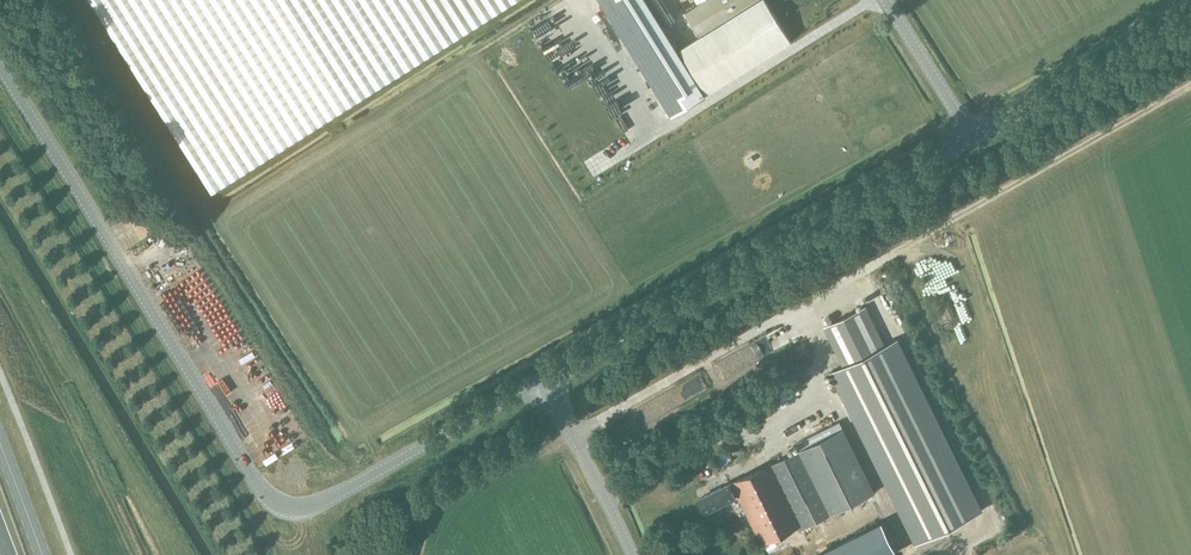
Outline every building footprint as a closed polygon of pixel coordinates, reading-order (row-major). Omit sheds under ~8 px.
[(212,192),(278,150),(516,0),(90,0),(212,192)] [(708,93),(691,66),(689,67),(647,0),(601,0),(672,115),(708,93)] [(679,48),(691,66),(708,93),(791,40),(766,0),(695,0),(697,4),(685,11),(700,36),(679,48)] [(959,312),(950,290),(949,290),(946,282),(924,291),(918,278),(909,281),(926,325),(959,312)] [(844,364),(832,371),(916,542),(981,510),(896,339),(883,345),(864,307),(825,326),(844,364)] [(772,463),(804,527),(875,491),(840,421),(786,447),(790,454),(772,463)] [(727,500),(738,495),(762,543),(801,524),(771,461),(730,481),(731,483),(699,498),(705,511),(727,500)] [(815,554),(889,554),(896,551),(882,522),(815,554)]
